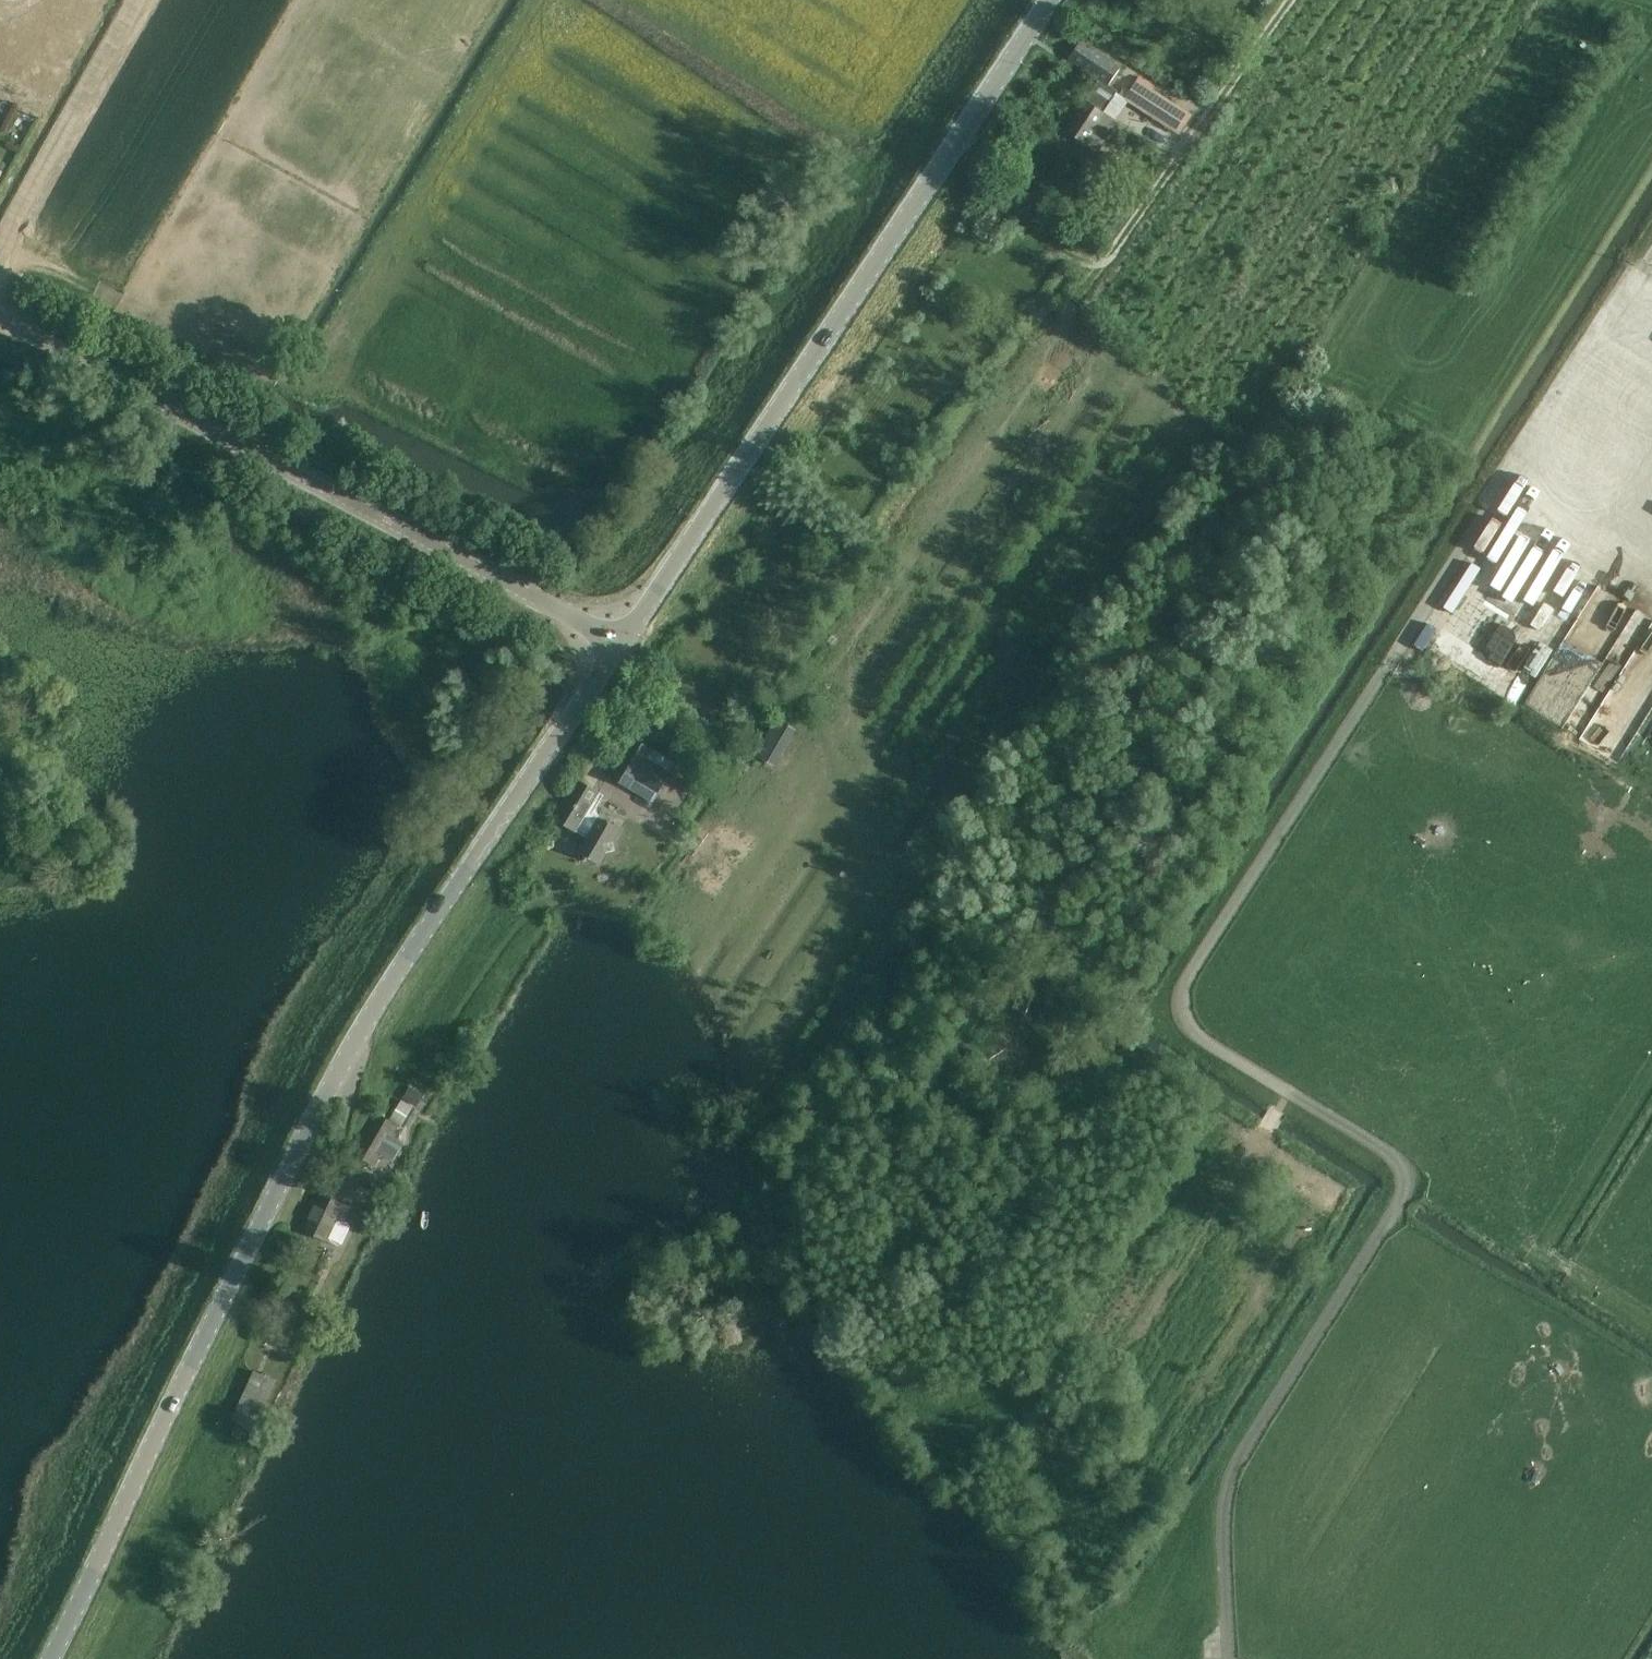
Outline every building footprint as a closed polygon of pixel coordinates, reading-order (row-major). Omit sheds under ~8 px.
[(1065,129),(1098,152),(1118,123),(1103,112),(1117,92),(1108,85),(1120,67),(1082,41),(1070,60),(1100,80),(1065,129)] [(1139,77),(1125,100),(1179,135),(1192,115),(1153,90),(1155,87),(1139,77)] [(1550,631),(1578,583),(1552,568),(1533,601),(1509,587),(1514,580),(1490,566),(1476,588),(1550,631)] [(1499,689),(1517,701),(1543,662),(1525,650),(1499,689)] [(795,730),(776,719),(756,756),(775,766),(795,730)] [(648,762),(654,752),(632,739),(610,776),(632,789),(638,779),(661,792),(671,775),(648,762)] [(587,841),(591,855),(612,849),(609,840),(615,829),(592,815),(603,797),(579,782),(557,818),(589,838),(587,841)] [(382,1154),(393,1136),(399,1126),(377,1113),(353,1153),(375,1166),(382,1154)] [(351,1208),(321,1195),(304,1231),(327,1241),(338,1247),(344,1245),(351,1227),(350,1223),(345,1221),(351,1208)] [(253,1428),(276,1380),(255,1370),(232,1418),(253,1428)]
